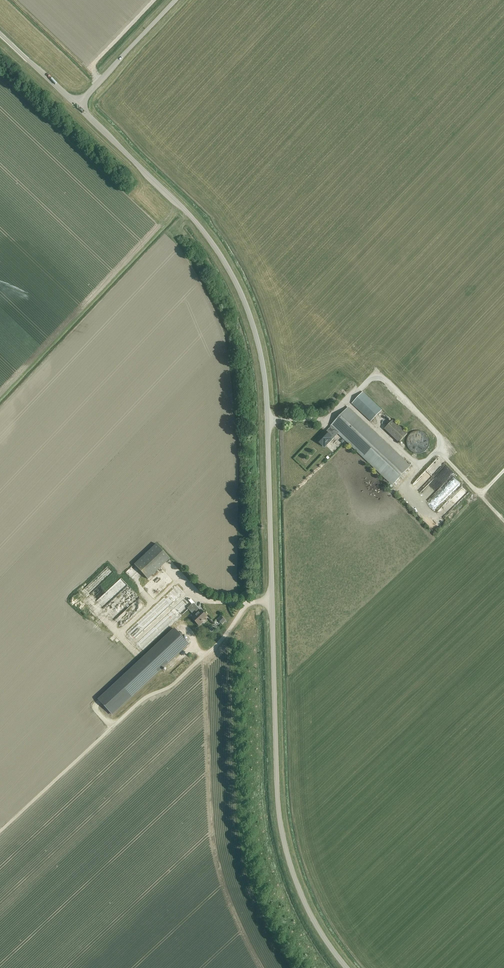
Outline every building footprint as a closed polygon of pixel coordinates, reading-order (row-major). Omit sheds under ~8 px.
[(381,410),(363,392),(351,404),(370,421),(381,410)] [(325,430),(316,440),(322,446),(324,447),(325,447),(338,433),(392,485),(410,466),(348,407),(330,426),(326,431),(325,430)] [(407,434),(392,420),(384,429),(399,443),(407,434)] [(407,441),(407,442),(407,443),(407,444),(407,445),(408,446),(408,447),(409,448),(409,449),(410,449),(410,450),(411,451),(412,451),(413,452),(414,453),(415,453),(416,453),(417,453),(418,453),(419,453),(420,453),(421,453),(422,453),(423,452),(424,452),(425,451),(426,450),(427,449),(428,448),(428,447),(429,446),(429,445),(429,444),(429,443),(429,442),(429,441),(429,440),(429,439),(429,438),(428,437),(427,436),(427,435),(426,434),(425,434),(425,433),(424,432),(423,432),(422,432),(421,431),(420,431),(419,431),(418,431),(417,431),(416,431),(415,431),(414,432),(413,432),(412,433),(411,434),(410,434),(410,435),(409,436),(409,437),(408,437),(408,438),(407,439),(407,440),(407,441)] [(425,469),(411,485),(417,490),(431,475),(425,469)] [(421,491),(426,496),(442,479),(436,473),(430,479),(429,479),(427,481),(430,484),(426,488),(424,487),(421,491)] [(461,485),(436,510),(442,516),(467,491),(461,485)] [(429,501),(434,506),(438,502),(433,497),(429,501)] [(156,544),(134,564),(148,579),(170,559),(156,544)] [(106,567),(82,589),(88,596),(90,594),(95,600),(105,592),(98,585),(111,573),(106,567)] [(142,588),(153,599),(172,580),(160,569),(142,588)] [(108,600),(126,584),(121,579),(103,595),(108,600)] [(177,585),(126,632),(143,651),(169,626),(181,616),(188,609),(194,616),(200,610),(193,604),(194,603),(177,585)] [(191,618),(198,625),(202,622),(201,621),(206,616),(200,610),(194,616),(191,618)] [(221,616),(217,619),(221,624),(225,620),(221,616)] [(152,677),(188,644),(174,629),(139,662),(98,700),(112,714),(152,677)] [(125,656),(119,660),(125,667),(130,663),(125,656)]
